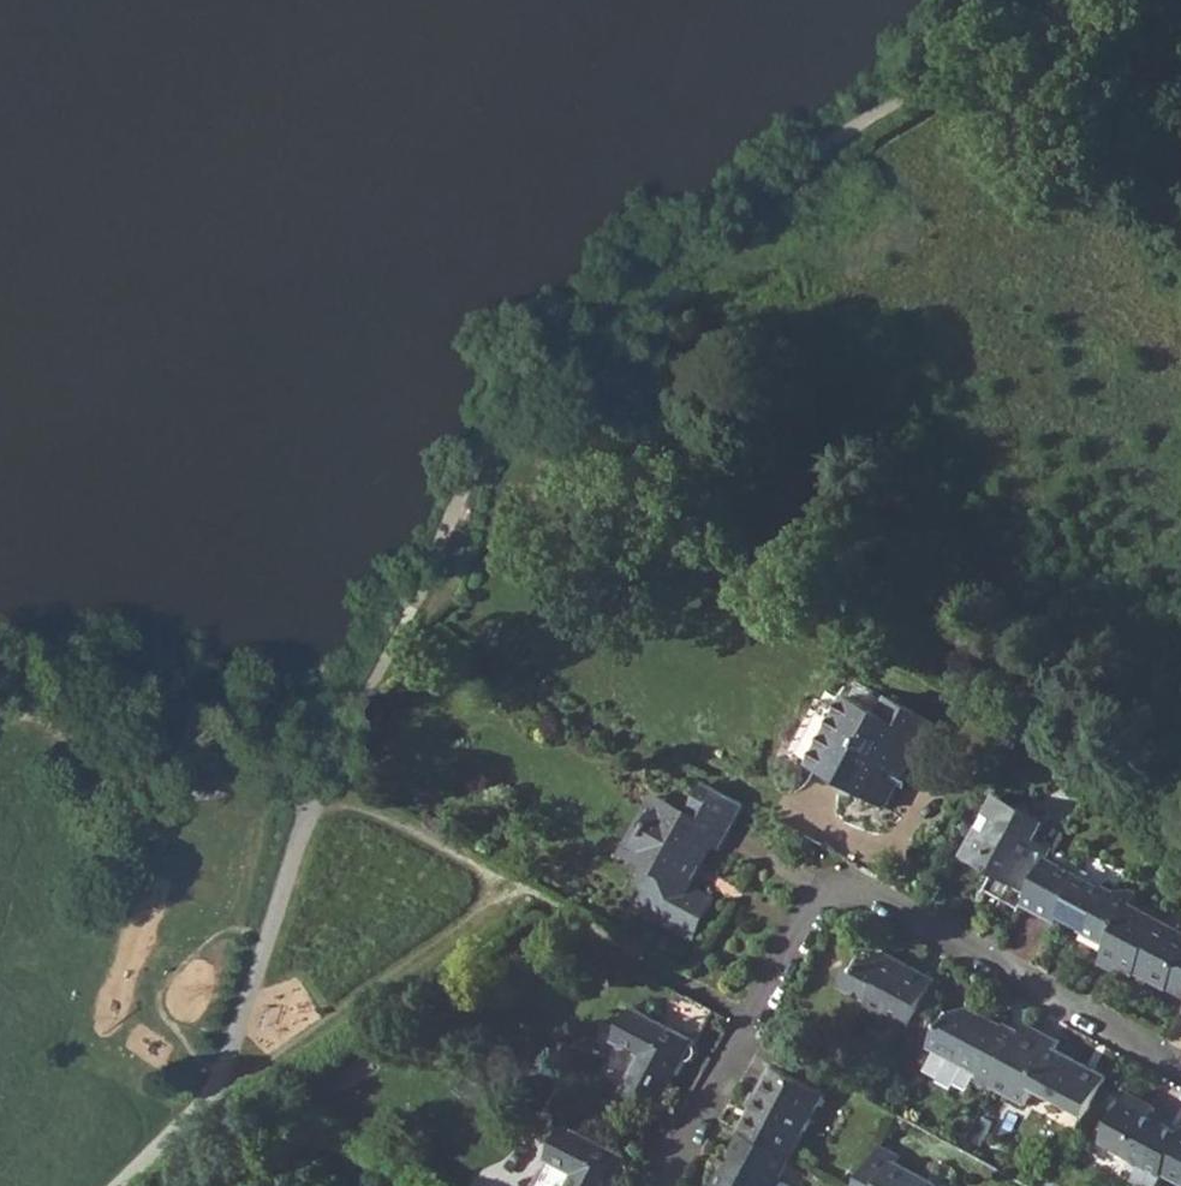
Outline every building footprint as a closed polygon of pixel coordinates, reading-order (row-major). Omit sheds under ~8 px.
[(813,769),(889,809),(937,723),(893,700),(884,716),(852,698),(813,769)] [(688,890),(712,847),(720,851),(744,807),(708,787),(691,820),(674,811),(669,822),(658,815),(638,853),(648,858),(643,869),(651,873),(641,891),(649,895),(638,914),(690,943),(712,904),(688,890)] [(998,876),(1034,895),(1053,860),(1059,850),(1042,841),(1051,823),(1000,796),(965,858),(989,872),(994,864),(1002,869),(998,876)] [(621,857),(643,869),(648,858),(638,853),(658,815),(669,822),(674,811),(653,799),(621,857)] [(1066,920),(1113,951),(1138,905),(1142,898),(1132,892),(1120,895),(1110,889),(1108,891),(1053,860),(1034,895),(1027,908),(1061,928),(1066,920)] [(1034,895),(998,876),(989,892),(1025,911),(1027,908),(1034,895)] [(1141,973),(1145,967),(1155,973),(1153,977),(1180,992),(1180,928),(1138,905),(1113,951),(1106,962),(1122,970),(1125,964),(1141,973)] [(867,1011),(887,1022),(890,1016),(913,1029),(938,981),(888,954),(864,967),(861,973),(853,969),(841,990),(870,1005),(867,1011)] [(664,1022),(633,1006),(615,1040),(604,1034),(580,1077),(657,1119),(687,1065),(693,1063),(699,1057),(697,1046),(716,1012),(681,993),(664,1022)] [(622,1000),(604,1034),(615,1040),(633,1006),(622,1000)] [(931,1048),(997,1084),(1024,1035),(1005,1025),(1002,1032),(980,1021),(982,1017),(970,1011),(955,1015),(950,1013),(931,1048)] [(910,1034),(913,1029),(890,1016),(887,1022),(910,1034)] [(1036,1091),(1087,1119),(1110,1078),(1059,1050),(1063,1043),(1029,1025),(1024,1035),(997,1084),(994,1089),(1027,1107),(1036,1091)] [(746,1138),(791,1163),(826,1099),(778,1073),(744,1137),(746,1138)] [(1167,1173),(1180,1148),(1180,1134),(1154,1120),(1159,1111),(1133,1097),(1106,1145),(1150,1169),(1152,1165),(1167,1173)] [(573,1129),(555,1161),(565,1167),(583,1135),(573,1129)] [(622,1184),(632,1183),(635,1175),(632,1162),(583,1135),(565,1167),(555,1161),(542,1185),(621,1185),(622,1184)] [(746,1138),(720,1185),(778,1185),(780,1183),(791,1163),(746,1138)] [(1180,1184),(1180,1148),(1167,1173),(1165,1175),(1180,1184)] [(899,1169),(903,1162),(883,1152),(864,1185),(930,1185),(899,1169)]
